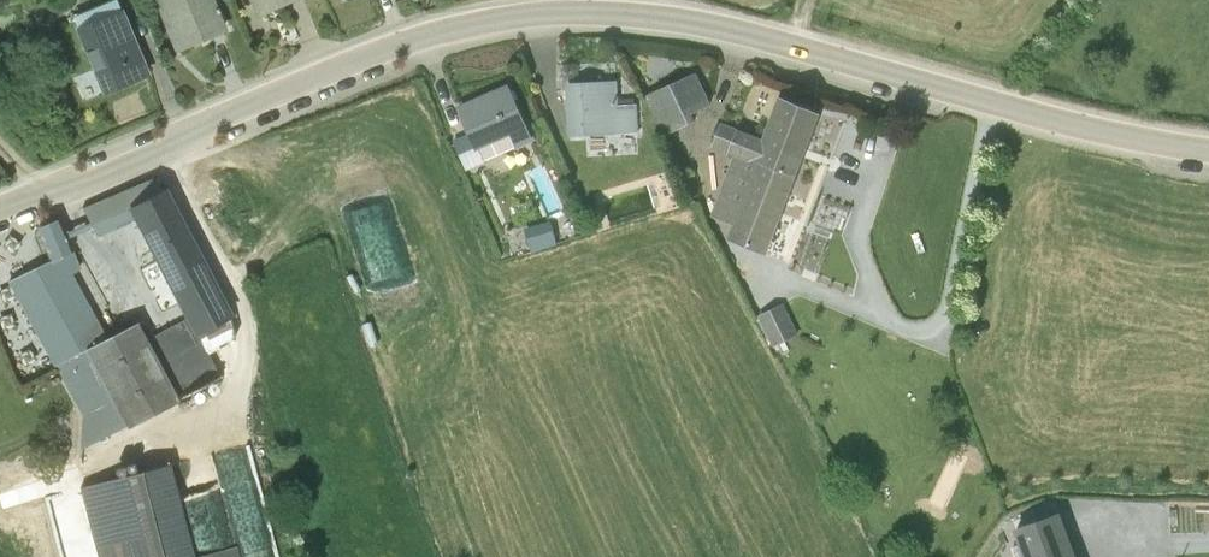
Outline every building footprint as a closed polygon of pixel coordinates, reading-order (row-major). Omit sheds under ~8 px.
[(177,51),(224,30),(213,0),(155,0),(177,51)] [(257,17),(297,0),(249,0),(257,17)] [(151,75),(124,8),(74,28),(103,94),(151,75)] [(696,72),(646,96),(665,134),(694,120),(691,113),(711,103),(696,72)] [(619,80),(566,81),(568,134),(638,132),(637,104),(620,104),(619,80)] [(511,83),(459,104),(472,134),(482,159),(533,138),(511,83)] [(766,255),(820,111),(779,96),(764,138),(720,122),(711,146),(733,154),(710,216),(732,224),(726,240),(766,255)] [(482,159),(472,134),(456,141),(466,165),(482,159)] [(236,317),(159,177),(86,208),(94,234),(135,223),(183,318),(146,340),(135,323),(106,337),(71,272),(79,268),(61,219),(38,228),(53,261),(10,282),(52,365),(92,442),(126,429),(231,371),(236,347),(236,317)] [(557,213),(529,220),(535,245),(563,239),(557,213)] [(787,299),(760,311),(776,343),(802,331),(787,299)] [(109,556),(174,556),(152,468),(91,483),(109,556)] [(1058,516),(1013,532),(1022,556),(1072,556),(1058,516)]
